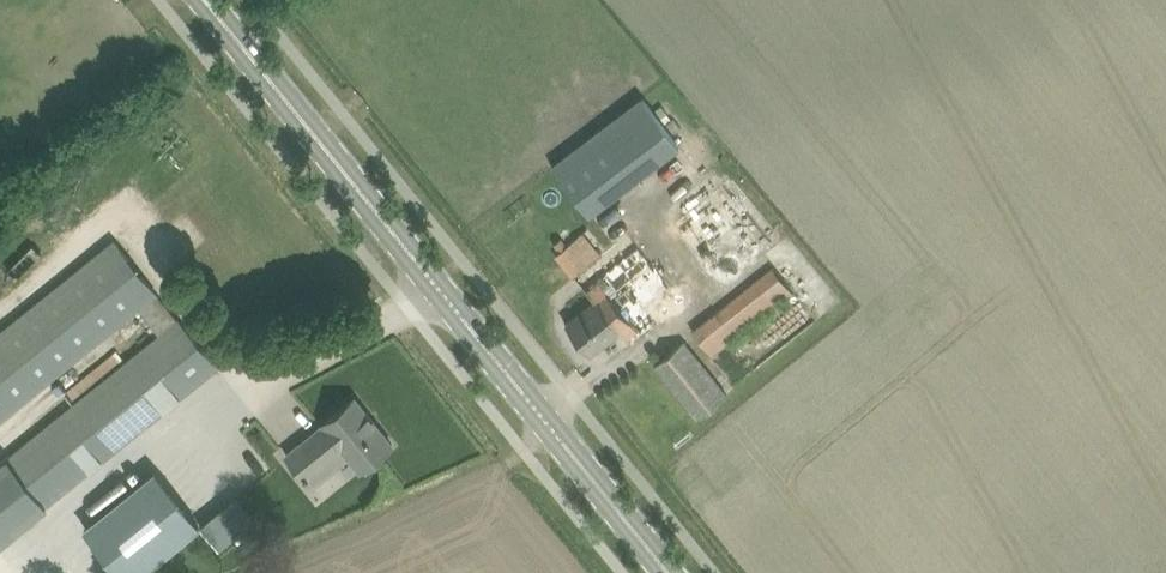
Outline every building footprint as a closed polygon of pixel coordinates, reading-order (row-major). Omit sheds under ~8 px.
[(552,165),(589,213),(679,145),(642,97),(552,165)] [(675,222),(723,283),(779,236),(730,177),(675,222)] [(560,251),(556,254),(574,275),(601,253),(584,231),(568,244),(560,251)] [(217,367),(114,239),(0,332),(0,421),(138,309),(159,334),(0,463),(0,542),(217,367)] [(567,323),(591,353),(620,329),(630,341),(648,326),(681,299),(637,245),(604,273),(585,288),(595,300),(567,323)] [(693,330),(711,353),(791,289),(773,267),(693,330)] [(654,363),(698,417),(717,402),(727,393),(684,340),(673,348),(654,363)] [(324,423),(286,453),(306,478),(344,448),(351,457),(361,470),(374,459),(393,444),(355,396),(336,411),(323,422),(324,423)] [(258,418),(251,423),(259,434),(266,429),(258,418)] [(87,528),(123,572),(142,572),(199,527),(154,473),(87,528)]
